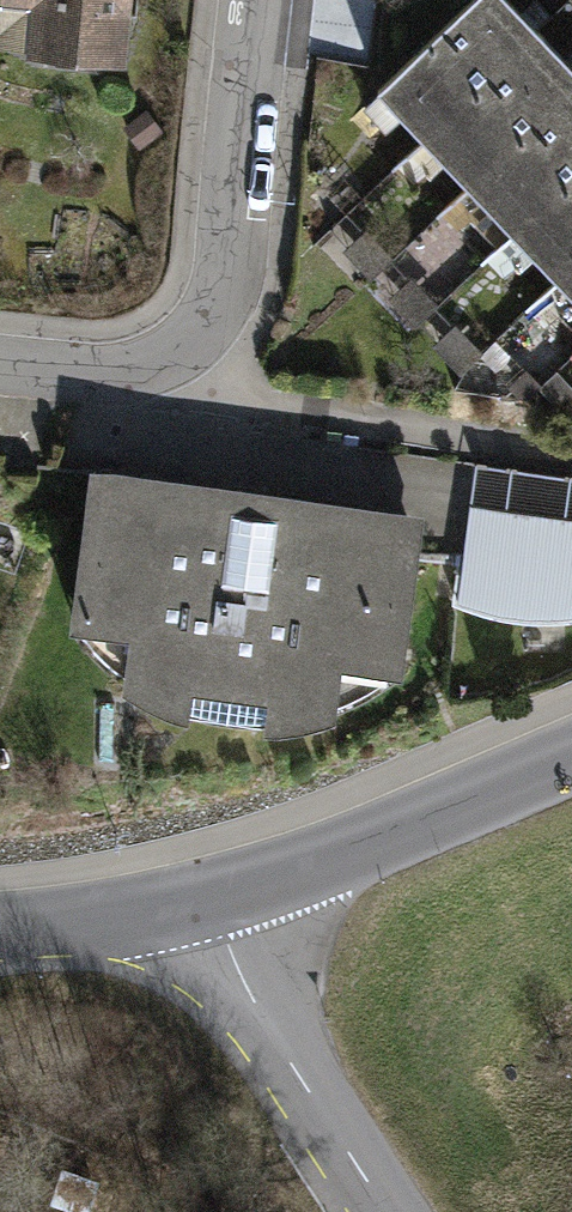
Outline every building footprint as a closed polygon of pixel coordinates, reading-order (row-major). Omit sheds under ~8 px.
[(49,50),(117,57),(122,0),(54,0),(49,50)] [(378,89),(424,138),(537,30),(508,0),(472,0),(378,89)] [(424,138),(468,184),(571,86),(571,67),(537,30),(424,138)] [(468,184),(513,231),(571,175),(571,86),(468,184)] [(513,231),(557,278),(571,263),(571,175),(513,231)] [(557,278),(571,293),(571,263),(557,278)] [(423,456),(414,517),(411,550),(458,557),(452,597),(490,610),(515,614),(543,616),(571,615),(571,477),(423,456)] [(237,492),(96,472),(77,615),(136,623),(130,677),(157,694),(187,706),(211,712),(239,715),(266,717),(289,715),(309,710),(328,705),(336,652),(395,659),(411,550),(414,517),(275,497),(272,515),(235,511),(237,492)]
